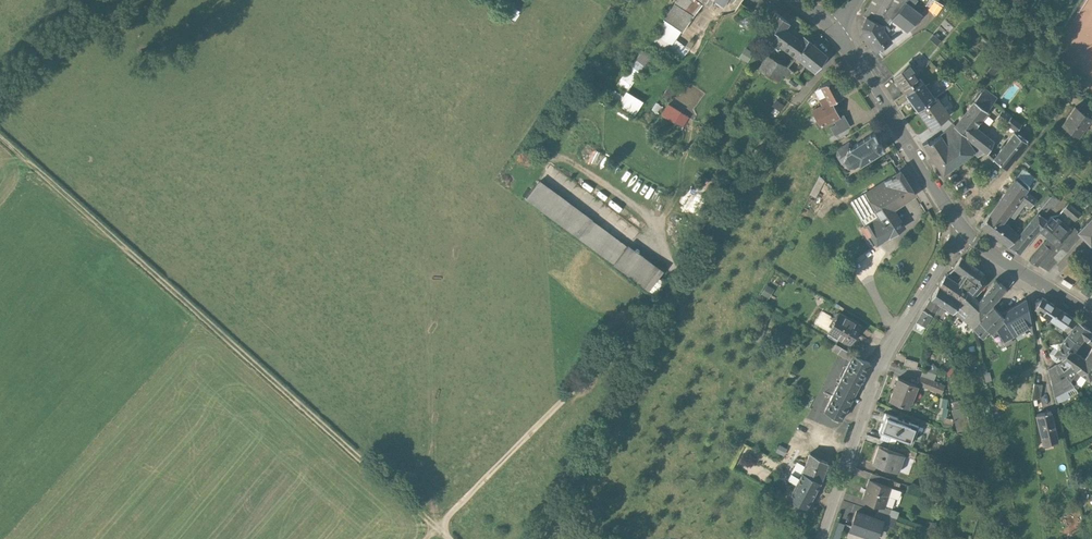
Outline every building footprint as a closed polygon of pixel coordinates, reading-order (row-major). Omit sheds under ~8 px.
[(676,1),(646,43),(665,57),(669,51),(676,41),(702,4),(708,7),(713,0),(674,0),(676,1)] [(864,14),(860,24),(861,30),(876,51),(892,40),(886,31),(890,28),(888,25),(893,18),(906,2),(907,0),(872,0),(864,14)] [(913,7),(906,2),(893,18),(909,30),(921,14),(913,7)] [(512,7),(505,16),(513,21),(519,13),(512,7)] [(763,34),(776,43),(786,29),(790,24),(777,15),(763,34)] [(806,44),(786,29),(776,43),(796,58),(806,44)] [(685,47),(676,41),(669,51),(682,60),(694,44),(689,41),(685,47)] [(806,44),(796,58),(815,72),(828,57),(808,41),(806,44)] [(753,53),(745,48),(740,57),(748,62),(753,53)] [(651,58),(641,52),(617,87),(626,93),(627,93),(651,58)] [(788,67),(766,55),(758,69),(779,81),(784,74),(790,77),(793,72),(788,67)] [(910,64),(894,76),(906,93),(922,81),(910,64)] [(754,84),(765,91),(771,82),(761,74),(754,84)] [(827,97),(830,103),(832,102),(843,97),(834,79),(821,86),(827,97)] [(922,81),(906,93),(918,110),(936,98),(924,80),(922,81)] [(626,93),(617,87),(610,99),(619,104),(626,93)] [(675,91),(670,88),(662,99),(667,102),(669,103),(676,92),(675,91)] [(985,89),(974,102),(987,112),(997,97),(985,89)] [(627,93),(626,93),(619,104),(618,106),(634,116),(642,103),(627,93)] [(840,118),(832,102),(830,103),(827,97),(820,100),(823,106),(814,110),(822,127),(835,120),(840,118)] [(936,98),(918,110),(931,128),(950,114),(937,97),(936,98)] [(667,102),(662,99),(661,98),(651,114),(657,118),(667,102)] [(987,112),(974,102),(955,125),(953,124),(942,135),(929,144),(928,142),(923,144),(944,174),(974,153),(977,156),(985,151),(989,155),(994,158),(996,155),(990,149),(994,141),(976,127),(988,113),(987,112)] [(688,118),(668,105),(662,116),(682,128),(688,118)] [(1064,126),(1080,137),(1091,119),(1076,108),(1064,126)] [(1004,111),(998,118),(1016,132),(1022,124),(1004,111)] [(844,116),(840,118),(835,120),(837,124),(830,128),(835,136),(850,128),(844,116)] [(859,163),(861,165),(885,150),(874,133),(852,147),(850,149),(852,151),(847,154),(844,161),(845,162),(848,166),(855,166),(859,163)] [(996,155),(994,158),(1006,168),(1027,143),(1014,133),(996,155)] [(850,149),(852,147),(849,143),(838,149),(837,155),(841,164),(845,162),(844,161),(847,154),(852,151),(850,149)] [(1022,168),(1016,177),(1029,186),(1033,189),(1038,182),(1034,179),(1035,177),(1022,168)] [(916,196),(900,171),(851,201),(865,225),(863,226),(875,244),(904,226),(899,218),(894,210),(916,196)] [(1029,186),(1016,177),(1008,189),(990,215),(982,226),(1009,245),(1018,231),(1004,221),(1009,214),(1015,218),(1025,204),(1031,208),(1037,200),(1025,191),(1029,186)] [(623,243),(539,182),(526,200),(609,261),(623,243)] [(693,208),(703,188),(689,182),(680,202),(693,208)] [(1053,194),(1039,211),(1043,215),(1050,207),(1053,209),(1060,200),(1053,194)] [(1069,202),(1062,210),(1074,220),(1081,213),(1069,202)] [(1039,211),(1011,245),(1021,252),(1038,230),(1048,219),(1043,215),(1039,211)] [(1048,219),(1038,230),(1048,238),(1056,245),(1070,228),(1058,217),(1056,220),(1051,215),(1048,219)] [(1077,231),(1082,235),(1090,243),(1091,241),(1091,215),(1077,231)] [(1048,238),(1043,243),(1052,250),(1039,264),(1049,271),(1082,235),(1077,231),(1073,226),(1070,228),(1056,245),(1048,238)] [(1043,243),(1031,258),(1039,264),(1052,250),(1043,243)] [(661,269),(628,246),(614,265),(648,289),(661,269)] [(946,273),(939,285),(963,299),(969,292),(959,286),(967,275),(976,281),(983,273),(962,257),(954,269),(946,273)] [(987,283),(983,273),(976,281),(970,289),(976,295),(987,283)] [(979,301),(969,292),(963,299),(953,312),(974,328),(993,305),(1005,289),(996,281),(979,301)] [(963,299),(939,285),(927,305),(941,314),(945,307),(953,312),(963,299)] [(1060,309),(1043,297),(1036,308),(1052,319),(1060,309)] [(1017,306),(1001,314),(1006,319),(997,327),(1005,341),(1031,326),(1025,301),(1017,306)] [(993,305),(974,328),(983,336),(989,329),(993,332),(997,327),(1006,319),(1001,314),(999,312),(993,305)] [(1076,320),(1060,309),(1052,319),(1069,331),(1076,320)] [(932,317),(923,311),(917,322),(926,328),(932,317)] [(860,324),(840,313),(829,332),(849,343),(860,324)] [(1077,322),(1054,354),(1071,365),(1064,370),(1059,363),(1049,369),(1057,403),(1078,393),(1077,390),(1087,375),(1090,377),(1091,374),(1091,332),(1077,322)] [(852,353),(836,344),(833,351),(848,359),(852,353)] [(842,418),(869,363),(854,355),(826,411),(842,418)] [(918,362),(906,359),(904,365),(916,368),(918,362)] [(926,371),(933,374),(938,370),(935,364),(926,371)] [(926,371),(923,370),(918,384),(941,393),(944,386),(933,381),(935,374),(933,374),(926,371)] [(918,386),(899,379),(891,400),(910,407),(918,386)] [(1042,386),(1035,384),(1033,400),(1040,399),(1042,386)] [(947,399),(942,398),(937,419),(943,421),(944,416),(946,416),(948,409),(945,408),(947,399)] [(965,408),(952,410),(957,432),(970,429),(965,408)] [(1051,412),(1037,415),(1042,438),(1056,435),(1051,412)] [(917,425),(887,414),(881,431),(911,442),(917,425)] [(893,444),(891,450),(904,455),(914,458),(917,452),(893,444)] [(787,448),(780,445),(777,451),(784,455),(787,448)] [(891,450),(879,446),(873,463),(899,471),(904,455),(891,450)] [(822,481),(830,461),(811,452),(790,497),(807,507),(822,481)] [(871,474),(870,480),(891,487),(898,489),(900,483),(871,474)] [(891,487),(870,480),(863,500),(880,506),(884,507),(891,487)] [(894,510),(884,507),(880,506),(878,512),(885,515),(891,517),(894,510)] [(876,517),(857,511),(851,530),(877,538),(883,522),(883,520),(876,517)] [(891,517),(885,515),(878,512),(876,517),(883,520),(883,522),(893,526),(896,519),(891,517)] [(837,521),(834,531),(841,533),(843,522),(837,521)]
